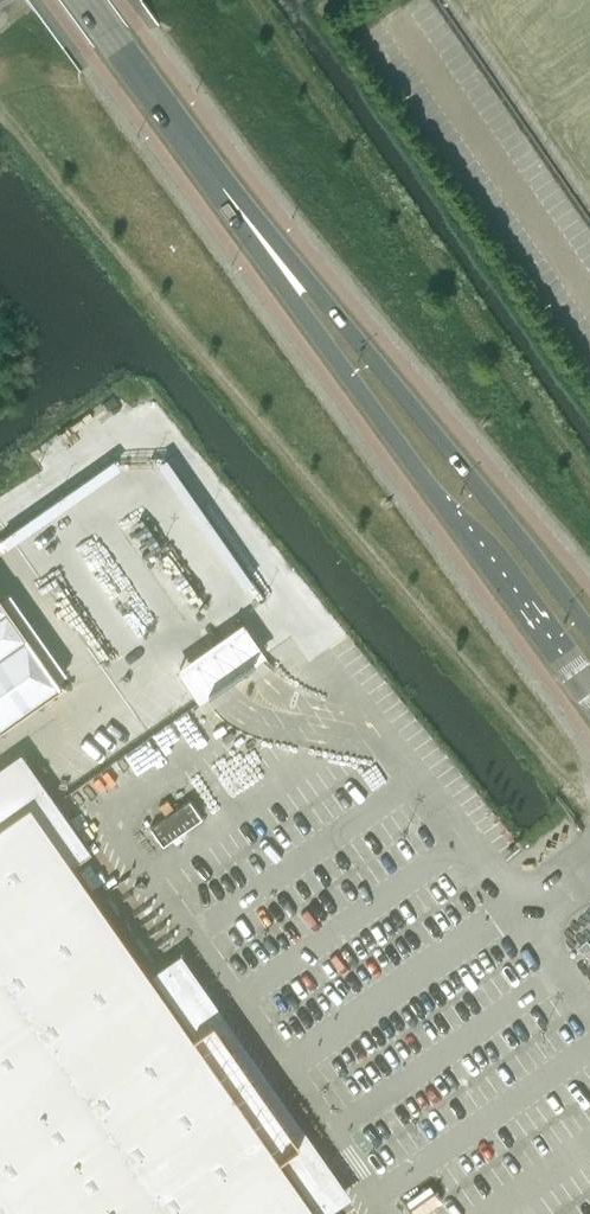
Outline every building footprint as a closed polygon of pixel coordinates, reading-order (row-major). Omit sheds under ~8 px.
[(278,1156),(298,1142),(212,1019),(192,1033),(179,1015),(73,864),(92,850),(64,811),(51,793),(49,789),(29,804),(28,803),(0,822),(0,1213),(318,1213),(278,1156)] [(149,831),(161,849),(200,821),(187,804),(149,831)]
